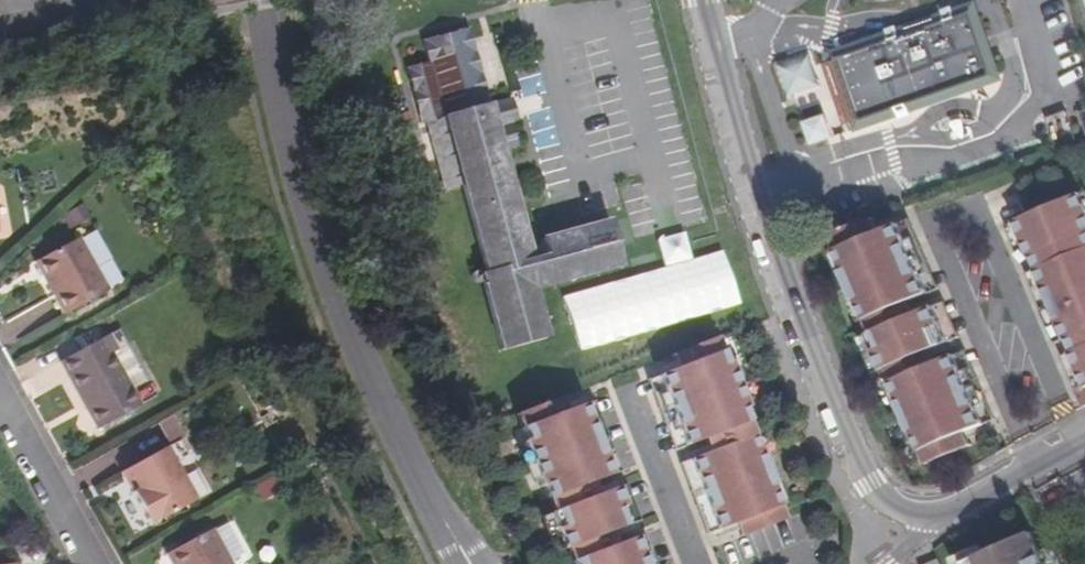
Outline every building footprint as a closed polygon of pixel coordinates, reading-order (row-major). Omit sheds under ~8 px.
[(975,15),(956,22),(955,17),(849,53),(873,122),(978,86),(977,83),(996,76),(975,15)] [(429,63),(408,69),(422,124),(426,123),(444,190),(461,186),(485,275),(480,276),(500,351),(546,338),(534,291),(621,268),(609,222),(541,239),(546,258),(531,262),(502,151),(517,147),(505,102),(490,106),(468,29),(424,41),(429,63)] [(774,64),(788,99),(823,85),(808,50),(774,64)] [(540,73),(516,80),(522,98),(546,90),(540,73)] [(1077,113),(1084,137),(1084,110),(1077,113)] [(1084,233),(1084,206),(1080,194),(1014,221),(1029,257),(1084,233)] [(927,292),(938,288),(908,218),(898,222),(927,292)] [(1029,257),(1014,221),(1004,226),(1019,261),(1029,257)] [(927,292),(898,222),(835,249),(848,278),(845,279),(854,300),(857,299),(865,319),(927,292)] [(657,228),(625,237),(629,251),(660,242),(657,228)] [(58,293),(54,295),(65,314),(107,291),(78,239),(36,262),(46,280),(50,278),(58,293)] [(1035,269),(1064,339),(1084,330),(1084,248),(1035,269)] [(1035,269),(1024,274),(1054,344),(1064,339),(1035,269)] [(50,278),(46,280),(54,295),(58,293),(50,278)] [(943,301),(933,305),(948,341),(958,337),(943,301)] [(882,369),(948,341),(933,305),(867,333),(882,369)] [(112,353),(117,351),(109,336),(59,362),(97,429),(140,406),(112,353)] [(1070,352),(1084,388),(1075,392),(1081,408),(1084,406),(1084,345),(1070,352)] [(993,419),(964,349),(954,354),(983,423),(993,419)] [(720,352),(657,376),(684,447),(747,423),(742,410),(744,409),(727,364),(724,365),(720,352)] [(1070,352),(1059,356),(1075,392),(1084,388),(1070,352)] [(954,354),(891,380),(900,400),(898,402),(910,431),(913,430),(921,450),(964,431),(983,423),(954,354)] [(657,376),(647,380),(674,451),(684,447),(657,376)] [(620,472),(593,401),(583,405),(610,475),(620,472)] [(610,475),(583,405),(520,429),(524,441),(522,442),(539,488),(542,487),(547,500),(610,475)] [(927,463),(970,444),(964,431),(921,450),(927,463)] [(757,434),(689,460),(716,531),(735,523),(784,504),(777,484),(779,483),(768,453),(765,454),(757,434)] [(194,501),(165,448),(127,469),(137,489),(132,492),(150,524),(194,501)] [(689,460),(679,464),(706,535),(716,531),(689,460)] [(137,489),(127,469),(121,472),(132,492),(137,489)] [(625,484),(615,488),(629,525),(634,538),(644,563),(656,563),(625,484)] [(629,525),(615,488),(548,514),(562,551),(629,525)] [(784,504),(735,523),(740,537),(790,518),(784,504)] [(965,563),(966,563),(1054,563),(1031,524),(965,563)] [(212,531),(211,529),(172,551),(179,563),(229,563),(212,531)] [(634,538),(571,562),(572,563),(644,563),(634,538)] [(172,551),(167,554),(172,563),(179,563),(172,551)]
